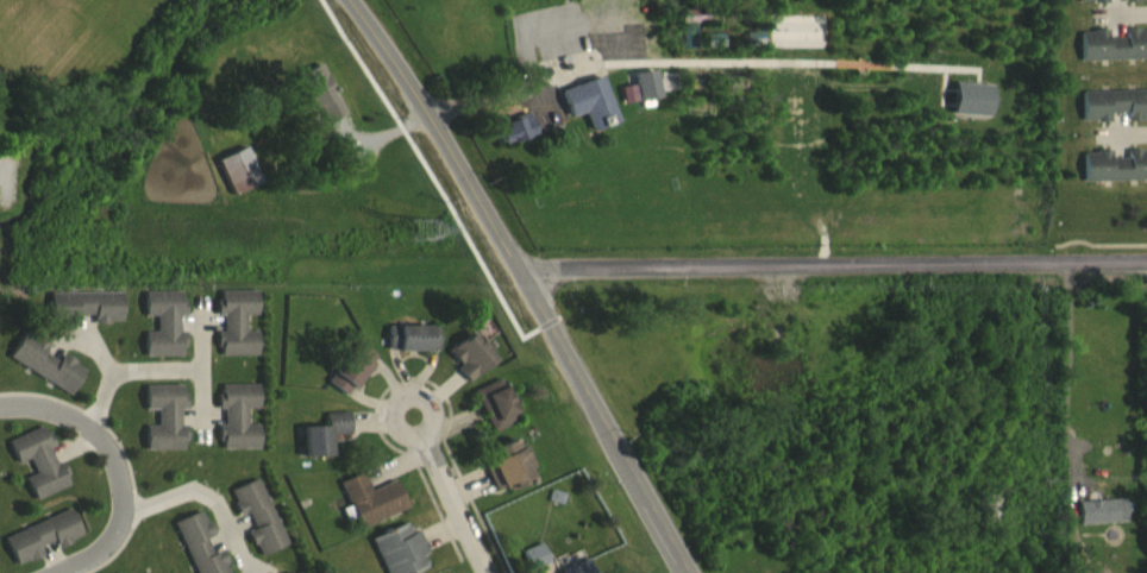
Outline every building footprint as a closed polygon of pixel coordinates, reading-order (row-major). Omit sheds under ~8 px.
[(705,34),(705,19),(681,20),(681,35),(705,34)] [(1123,41),(1124,49),(1106,49),(1106,42),(1079,42),(1080,72),(1146,70),(1146,40),(1123,41)] [(707,59),(726,58),(725,44),(707,45),(707,59)] [(658,110),(655,81),(634,83),(636,112),(658,110)] [(662,86),(665,102),(679,100),(677,84),(662,86)] [(617,133),(601,87),(559,101),(569,128),(584,123),(591,142),(617,133)] [(951,126),(991,128),(992,96),(952,94),(951,126)] [(621,115),(636,113),(634,96),(620,98),(621,115)] [(1082,133),(1109,133),(1109,124),(1126,124),(1126,132),(1146,131),(1146,101),(1081,103),(1082,133)] [(498,157),(534,145),(527,124),(492,136),(498,157)] [(215,171),(231,207),(260,194),(243,158),(215,171)] [(1127,162),(1127,170),(1110,170),(1110,163),(1083,163),(1083,193),(1146,192),(1146,162),(1127,162)] [(254,302),(215,302),(215,326),(221,326),(221,343),(216,343),(216,367),(255,367),(255,342),(243,342),(243,326),(254,326),(254,302)] [(46,304),(47,336),(75,336),(74,326),(92,326),(92,335),(119,334),(119,303),(46,304)] [(142,367),(181,367),(181,343),(176,343),(176,327),(181,327),(181,303),(142,303),(142,327),(154,327),(154,343),(142,343),(142,367)] [(385,337),(385,363),(436,362),(436,337),(385,337)] [(69,405),(83,379),(59,366),(55,372),(42,364),(46,357),(21,343),(6,370),(69,405)] [(458,377),(454,380),(466,393),(493,370),(469,343),(446,363),(458,377)] [(374,368),(356,353),(325,392),(343,407),(374,368)] [(471,402),(490,444),(518,431),(498,389),(471,402)] [(143,461),(182,461),(182,437),(177,437),(177,420),(182,420),(181,396),(142,397),(142,421),(155,421),(155,437),(143,437),(143,461)] [(256,460),(256,436),(244,436),(244,420),(256,420),(255,396),(216,396),(217,420),(221,420),(221,437),(217,437),(217,461),(256,460)] [(299,438),(301,468),(328,467),(327,446),(348,445),(347,423),(323,424),(323,437),(299,438)] [(6,452),(16,475),(27,470),(34,485),(23,489),(32,511),(69,496),(59,472),(54,474),(48,460),(51,459),(42,437),(6,452)] [(492,501),(505,496),(507,500),(532,492),(518,450),(488,460),(491,471),(482,474),(492,501)] [(337,493),(347,517),(340,520),(344,530),(352,527),(357,539),(404,520),(393,491),(368,501),(361,483),(337,493)] [(227,501),(238,528),(246,524),(252,540),(246,543),(256,568),(284,556),(256,489),(227,501)] [(1078,513),(1079,536),(1126,534),(1125,510),(1078,513)] [(37,558),(52,551),(55,558),(80,549),(69,521),(2,547),(12,572),(26,572),(41,567),(37,558)] [(188,572),(222,572),(217,561),(209,564),(203,549),(209,546),(199,521),(172,533),(188,572)] [(378,572),(423,572),(419,566),(425,563),(416,541),(410,544),(405,533),(368,549),(378,572)] [(539,554),(521,562),(526,572),(547,572),(539,554)]
